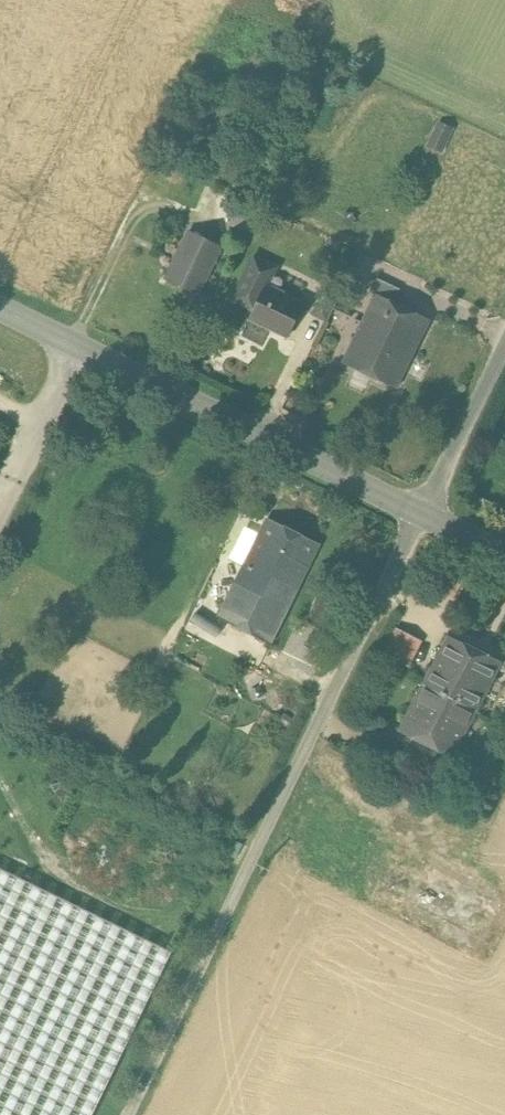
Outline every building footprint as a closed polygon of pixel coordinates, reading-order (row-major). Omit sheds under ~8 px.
[(453,130),(438,123),(428,147),(443,153),(453,130)] [(235,169),(225,189),(235,195),(245,174),(235,169)] [(255,209),(241,202),(230,225),(244,232),(255,209)] [(221,247),(190,232),(168,279),(199,294),(221,247)] [(277,267),(255,257),(234,301),(255,311),(251,318),(266,326),(266,327),(267,328),(268,327),(287,336),(287,337),(288,338),(304,305),(267,287),(277,267)] [(401,289),(378,277),(371,292),(376,294),(377,293),(395,302),(401,289)] [(395,302),(377,293),(376,294),(343,362),(397,388),(431,320),(395,302)] [(320,544),(268,519),(263,528),(252,552),(220,618),(272,643),(320,544)] [(252,552),(263,528),(249,521),(237,545),(252,552)] [(354,603),(324,588),(306,624),(336,639),(354,603)] [(419,641),(394,628),(382,653),(407,665),(419,641)] [(502,662),(449,636),(400,731),(453,757),(502,662)] [(0,868),(0,1114),(91,1114),(171,951),(0,868)]
